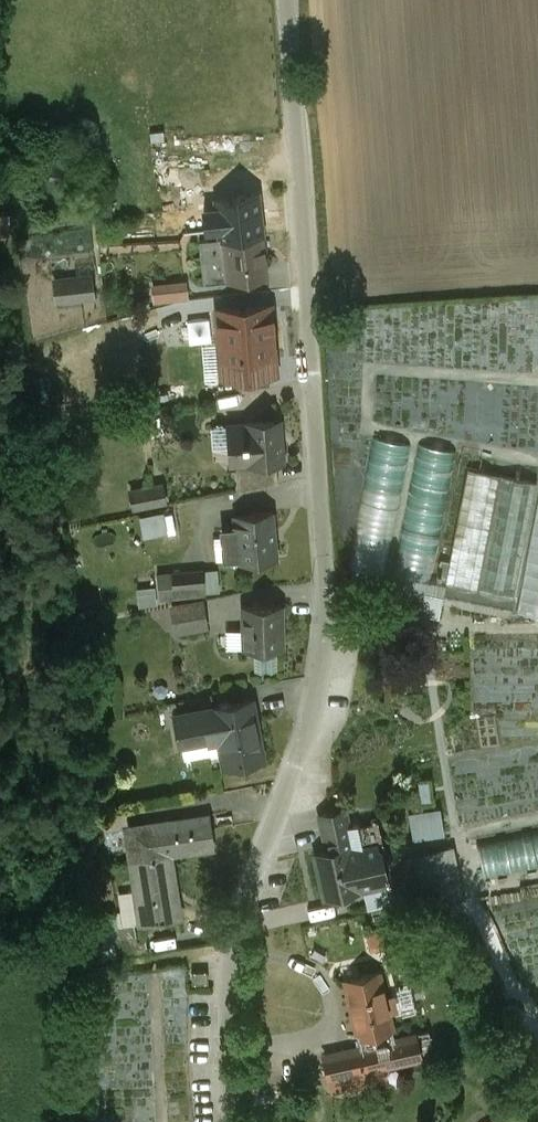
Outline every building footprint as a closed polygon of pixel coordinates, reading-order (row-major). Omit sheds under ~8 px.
[(217,196),(219,210),(260,205),(258,192),(217,196)] [(261,206),(218,212),(220,227),(263,222),(261,206)] [(266,234),(203,239),(207,281),(270,275),(266,234)] [(90,278),(55,282),(57,303),(92,299),(90,278)] [(271,306),(218,310),(223,377),(276,373),(271,306)] [(280,421),(247,423),(247,425),(250,463),(276,461),(283,461),(280,421)] [(247,425),(229,426),(232,464),(237,463),(250,463),(247,425)] [(383,441),(366,532),(388,536),(406,444),(383,441)] [(408,445),(383,575),(405,579),(431,449),(408,445)] [(434,449),(409,580),(431,584),(456,453),(434,449)] [(276,461),(250,463),(237,463),(239,492),(278,484),(276,461)] [(536,482),(467,469),(449,562),(441,560),(436,585),(445,587),(442,598),(441,604),(442,604),(510,617),(536,482)] [(166,505),(163,485),(130,490),(133,510),(166,505)] [(517,613),(537,617),(537,501),(517,613)] [(276,512),(232,515),(233,527),(220,529),(224,562),(237,561),(237,564),(279,561),(276,512)] [(161,515),(144,518),(146,531),(163,528),(161,515)] [(205,571),(159,574),(161,601),(208,597),(207,592),(221,591),(220,569),(205,571)] [(157,588),(140,590),(142,607),(158,605),(157,588)] [(442,598),(402,590),(398,611),(438,619),(442,604),(441,604),(442,598)] [(202,601),(172,606),(176,634),(206,629),(202,601)] [(282,606),(243,607),(244,649),(254,649),(255,667),(276,666),(276,648),(283,648),(282,606)] [(252,701),(213,709),(214,713),(176,721),(181,747),(183,746),(182,744),(218,735),(224,767),(263,759),(259,740),(258,741),(253,717),(255,717),(252,701)] [(158,748),(146,749),(148,761),(159,760),(158,748)] [(353,849),(344,810),(319,816),(327,852),(315,854),(325,896),(386,881),(377,843),(353,849)] [(126,811),(102,816),(105,831),(126,827),(129,826),(126,811)] [(129,826),(126,827),(131,860),(170,854),(212,847),(207,815),(129,826)] [(476,844),(484,881),(537,870),(537,831),(476,844)] [(453,848),(413,857),(424,909),(464,901),(453,848)] [(170,854),(131,860),(135,890),(140,923),(160,920),(160,921),(180,918),(170,854)] [(111,937),(116,936),(120,957),(151,952),(151,949),(162,948),(161,940),(149,942),(149,940),(140,941),(138,923),(140,923),(135,890),(122,892),(125,912),(108,914),(111,937)] [(386,927),(368,932),(373,950),(391,945),(386,927)] [(187,937),(173,939),(174,948),(188,947),(187,937)] [(207,971),(191,972),(192,984),(208,983),(207,971)] [(379,975),(345,982),(361,1048),(395,1040),(388,1010),(395,1008),(392,997),(384,999),(379,975)] [(361,1048),(324,1057),(332,1090),(381,1078),(378,1065),(419,1055),(414,1036),(395,1040),(361,1048)]
